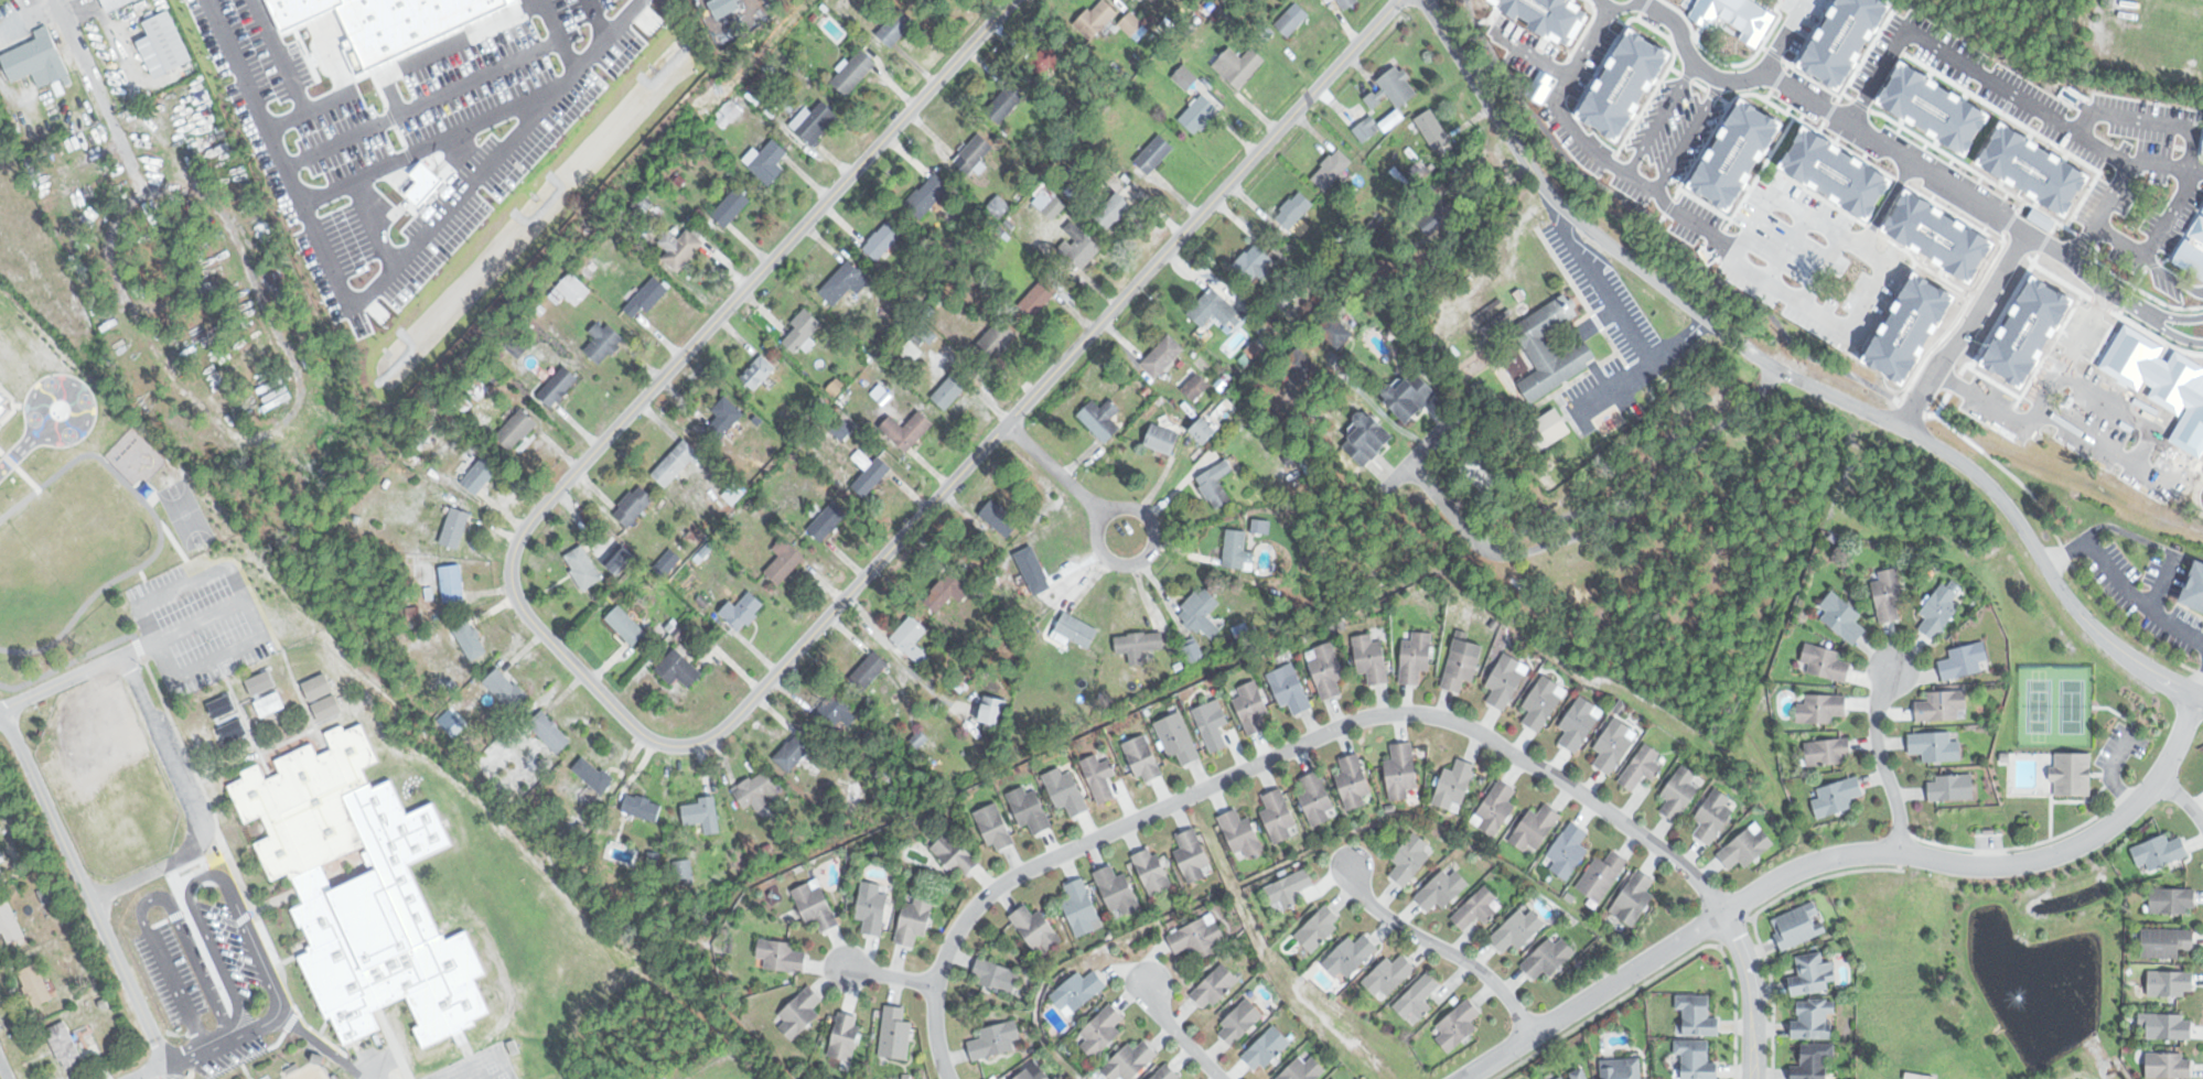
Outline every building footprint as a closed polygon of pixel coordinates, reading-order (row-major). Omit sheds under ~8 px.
[(139,0),(105,0),(110,12),(139,0)] [(718,20),(742,6),(739,0),(707,0),(718,20)] [(1092,40),(1115,22),(1124,33),(1130,28),(1109,0),(1104,0),(1077,21),(1092,40)] [(1358,0),(1337,0),(1342,10),(1360,2),(1358,0)] [(1817,0),(1803,0),(1826,31),(1834,24),(1817,0)] [(917,21),(901,7),(877,33),(893,47),(917,21)] [(169,71),(194,61),(173,9),(147,20),(169,71)] [(1275,25),(1288,37),(1301,23),(1288,11),(1275,25)] [(1638,43),(1643,51),(1686,23),(1680,14),(1638,43)] [(1553,25),(1548,16),(1507,42),(1512,51),(1553,25)] [(35,40),(0,56),(12,84),(35,73),(41,87),(69,74),(46,23),(31,31),(35,40)] [(1751,39),(1744,42),(1753,64),(1761,61),(1751,39)] [(1242,58),(1229,46),(1213,65),(1239,89),(1266,60),(1253,46),(1242,58)] [(831,80),(848,95),(878,63),(862,48),(831,80)] [(1900,57),(1927,84),(1935,76),(1908,49),(1900,57)] [(1538,83),(1544,92),(1576,70),(1570,61),(1538,83)] [(1199,78),(1183,65),(1173,77),(1188,90),(1199,78)] [(1378,80),(1384,88),(1367,101),(1373,108),(1390,96),(1399,108),(1420,94),(1399,65),(1378,80)] [(1892,113),(1871,68),(1860,73),(1881,118),(1892,113)] [(770,88),(761,77),(751,86),(760,96),(770,88)] [(1025,96),(1011,83),(987,110),(1001,123),(1025,96)] [(1222,111),(1204,94),(1179,119),(1196,136),(1222,111)] [(813,111),(806,107),(791,125),(814,144),(840,115),(823,99),(813,111)] [(1563,128),(1568,136),(1610,110),(1605,101),(1563,128)] [(1439,152),(1454,139),(1429,109),(1415,121),(1439,152)] [(1383,122),(1389,130),(1404,118),(1399,110),(1383,122)] [(2019,128),(2008,112),(1979,133),(1990,149),(2019,128)] [(1364,143),(1382,129),(1371,116),(1353,129),(1364,143)] [(996,148),(981,133),(955,160),(969,174),(996,148)] [(1149,175),(1175,148),(1160,133),(1135,160),(1149,175)] [(1791,178),(1800,172),(1774,134),(1765,139),(1791,178)] [(788,152),(774,138),(748,164),(770,186),(785,170),(777,162),(788,152)] [(1311,176),(1325,191),(1354,162),(1340,148),(1311,176)] [(1742,186),(1725,156),(1717,160),(1734,190),(1742,186)] [(909,201),(924,216),(952,187),(937,173),(909,201)] [(2113,199),(2078,179),(2069,194),(2083,202),(2078,212),(2092,220),(2096,213),(2103,217),(2113,199)] [(1032,199),(1053,220),(1068,206),(1046,184),(1032,199)] [(752,201),(737,186),(710,214),(724,228),(752,201)] [(1314,204),(1300,191),(1275,216),(1290,230),(1314,204)] [(1096,215),(1110,229),(1135,206),(1120,192),(1096,215)] [(1442,243),(1466,219),(1447,201),(1423,224),(1442,243)] [(1909,211),(1905,204),(1883,216),(1886,223),(1909,211)] [(863,247),(879,261),(906,231),(891,217),(863,247)] [(1064,253),(1082,271),(1104,249),(1074,220),(1065,230),(1076,241),(1064,253)] [(662,257),(678,271),(705,241),(699,237),(703,233),(692,224),(678,239),(667,229),(657,241),(668,251),(662,257)] [(1815,252),(1820,262),(1855,241),(1849,232),(1815,252)] [(1234,265),(1250,282),(1272,259),(1256,242),(1234,265)] [(852,288),(858,293),(871,280),(850,259),(819,290),(835,305),(852,288)] [(1781,273),(1771,266),(1758,283),(1784,304),(1805,278),(1788,264),(1781,273)] [(577,306),(591,291),(571,271),(557,287),(577,306)] [(647,312),(669,290),(655,276),(624,307),(634,317),(643,307),(647,312)] [(1019,304),(1033,317),(1061,291),(1045,277),(1019,304)] [(1978,294),(2013,315),(2023,299),(1989,278),(1978,294)] [(1216,314),(1234,331),(1247,317),(1214,287),(1190,312),(1204,326),(1216,314)] [(1580,315),(1569,294),(1514,325),(1540,370),(1519,382),(1530,401),(1601,362),(1589,341),(1560,357),(1547,334),(1580,315)] [(794,353),(824,324),(806,306),(791,321),(797,326),(782,341),(794,353)] [(1341,349),(1356,335),(1335,313),(1320,328),(1341,349)] [(978,342),(997,359),(1022,333),(1004,315),(978,342)] [(600,365),(624,341),(602,317),(589,331),(597,337),(584,349),(600,365)] [(1955,326),(1950,321),(1941,330),(1936,325),(1924,337),(1934,347),(1955,326)] [(1159,379),(1188,350),(1172,334),(1142,363),(1159,379)] [(1322,368),(1300,347),(1282,365),(1290,374),(1287,377),(1293,384),(1298,378),(1304,386),(1322,368)] [(754,390),(776,369),(763,355),(741,375),(754,390)] [(1899,379),(1903,371),(1890,365),(1892,361),(1879,355),(1873,367),(1899,379)] [(537,393),(551,407),(579,379),(565,366),(537,393)] [(976,380),(961,366),(932,397),(946,411),(976,380)] [(1441,393),(1415,368),(1386,398),(1412,422),(1441,393)] [(17,397),(0,414),(0,380),(17,397)] [(718,416),(707,429),(721,441),(745,414),(724,396),(712,410),(718,416)] [(1113,420),(1122,410),(1111,399),(1103,409),(1094,400),(1078,416),(1107,444),(1122,429),(1113,420)] [(495,435),(512,451),(538,423),(523,408),(495,435)] [(1369,408),(1357,419),(1364,427),(1345,444),(1366,467),(1398,439),(1369,408)] [(1573,432),(1559,408),(1527,425),(1541,451),(1573,432)] [(904,427),(892,414),(880,428),(909,453),(935,424),(920,410),(904,427)] [(1207,446),(1221,432),(1205,417),(1191,429),(1207,446)] [(1182,435),(1156,423),(1146,445),(1172,456),(1182,435)] [(2192,442),(2175,430),(2160,450),(2186,469),(2197,454),(2187,447),(2192,442)] [(701,454),(686,440),(652,473),(667,489),(701,454)] [(893,467),(879,455),(873,462),(860,450),(853,458),(867,470),(850,488),(864,500),(893,467)] [(502,467),(486,454),(461,482),(476,495),(502,467)] [(1196,477),(1214,511),(1233,501),(1221,479),(1236,471),(1229,460),(1196,477)] [(656,500),(641,485),(613,511),(628,527),(656,500)] [(981,514),(1007,538),(1020,524),(995,499),(981,514)] [(849,515),(834,500),(807,530),(823,543),(849,515)] [(458,550),(471,514),(452,507),(440,544),(458,550)] [(1247,531),(1226,531),(1226,569),(1247,569),(1247,531)] [(619,576),(636,555),(623,543),(605,564),(619,576)] [(805,557),(791,543),(765,570),(781,584),(805,557)] [(566,553),(580,591),(601,583),(587,546),(566,553)] [(1051,589),(1036,546),(1019,552),(1033,595),(1051,589)] [(2191,560),(2175,602),(2202,612),(2202,564),(2191,560)] [(443,604),(465,601),(461,564),(439,568),(443,604)] [(1881,624),(1901,621),(1899,607),(1908,605),(1900,568),(1879,572),(1881,581),(1872,582),(1881,624)] [(955,596),(961,603),(972,592),(953,572),(928,596),(942,609),(955,596)] [(1927,619),(1920,629),(1936,641),(1963,607),(1955,602),(1960,594),(1945,582),(1921,614),(1927,619)] [(1179,615),(1201,635),(1205,629),(1213,637),(1222,628),(1208,617),(1222,603),(1204,586),(1179,615)] [(766,606),(751,591),(735,606),(730,602),(720,612),(740,633),(766,606)] [(1816,614),(1856,646),(1868,630),(1857,622),(1862,615),(1835,592),(1816,614)] [(634,648),(648,634),(619,605),(605,619),(634,648)] [(1067,645),(1072,638),(1090,649),(1100,633),(1067,612),(1052,636),(1067,645)] [(931,658),(915,643),(928,630),(913,615),(891,637),(922,667),(931,658)] [(453,629),(471,661),(488,652),(470,621),(453,629)] [(1474,683),(1484,645),(1469,641),(1471,634),(1455,630),(1442,688),(1461,692),(1464,680),(1474,683)] [(1431,670),(1432,633),(1412,632),(1412,640),(1403,640),(1400,684),(1420,686),(1420,670),(1431,670)] [(1116,636),(1117,654),(1130,652),(1131,666),(1145,666),(1143,651),(1167,650),(1165,633),(1116,636)] [(1385,641),(1373,641),(1373,635),(1354,636),(1357,675),(1368,673),(1369,686),(1388,683),(1385,641)] [(1307,651),(1323,701),(1342,695),(1337,681),(1345,679),(1333,643),(1307,651)] [(1982,663),(1990,662),(1986,643),(1949,650),(1952,659),(1941,661),(1945,681),(1985,673),(1982,663)] [(1841,650),(1807,644),(1802,673),(1849,682),(1852,662),(1840,660),(1841,650)] [(690,688),(702,673),(674,648),(655,670),(673,686),(678,678),(690,688)] [(864,691),(890,665),(875,650),(850,677),(864,691)] [(1487,687),(1494,690),(1487,702),(1508,712),(1530,666),(1503,652),(1487,687)] [(1267,675),(1281,708),(1289,704),(1294,716),(1313,708),(1293,662),(1267,675)] [(483,683),(513,711),(528,695),(499,668),(483,683)] [(247,679),(253,696),(277,686),(270,670),(247,679)] [(312,702),(320,722),(343,713),(328,673),(303,682),(311,703),(312,702)] [(1530,711),(1523,723),(1543,734),(1568,690),(1543,675),(1524,708),(1530,711)] [(1238,688),(1240,695),(1233,699),(1249,737),(1267,729),(1261,716),(1270,713),(1256,680),(1238,688)] [(287,706),(280,690),(255,702),(262,717),(287,706)] [(1916,702),(1917,722),(1960,721),(1960,712),(1968,712),(1968,691),(1928,692),(1930,702),(1916,702)] [(818,714),(836,729),(841,722),(849,729),(861,714),(835,693),(818,714)] [(1847,715),(1848,695),(1806,694),(1806,703),(1797,703),(1797,723),(1834,724),(1834,715),(1847,715)] [(1003,726),(1008,700),(985,695),(980,722),(1003,726)] [(1558,726),(1567,733),(1560,742),(1576,754),(1601,721),(1592,713),(1598,706),(1582,695),(1558,726)] [(1228,724),(1221,700),(1194,709),(1210,754),(1227,748),(1221,726),(1228,724)] [(571,740),(544,712),(530,725),(558,753),(571,740)] [(1169,758),(1179,755),(1183,766),(1201,759),(1182,712),(1154,723),(1169,758)] [(1612,777),(1636,741),(1629,735),(1633,729),(1615,716),(1594,749),(1601,754),(1594,765),(1612,777)] [(342,1054),(405,994),(424,1043),(469,1042),(463,1026),(492,1015),(477,979),(485,972),(469,930),(443,941),(412,863),(454,846),(436,802),(408,814),(394,779),(376,787),(367,777),(363,767),(379,761),(366,727),(330,728),(331,762),(317,747),(230,782),(244,818),(265,818),(272,833),(258,846),(270,877),(300,876),(302,955),(342,1054)] [(788,773),(818,743),(803,727),(773,757),(788,773)] [(1963,762),(1962,742),(1953,742),(1953,733),(1910,734),(1911,754),(1923,754),(1924,764),(1963,762)] [(1122,745),(1142,786),(1164,775),(1145,734),(1122,745)] [(1807,766),(1852,763),(1851,738),(1806,742),(1807,766)] [(1391,743),(1393,758),(1385,759),(1390,800),(1411,797),(1410,789),(1419,788),(1414,741),(1391,743)] [(1655,781),(1664,767),(1656,762),(1662,753),(1645,742),(1619,783),(1634,792),(1645,776),(1655,781)] [(1340,757),(1343,770),(1336,773),(1347,809),(1375,800),(1360,752),(1340,757)] [(1110,759),(1100,764),(1097,754),(1081,762),(1099,806),(1116,798),(1108,778),(1117,775),(1110,759)] [(2092,754),(2054,754),(2054,796),(2092,796),(2092,754)] [(602,795),(613,781),(584,755),(572,768),(602,795)] [(1446,767),(1433,802),(1461,811),(1477,763),(1459,756),(1454,769),(1446,767)] [(1708,781),(1684,764),(1661,796),(1668,800),(1661,811),(1678,823),(1708,781)] [(1043,775),(1058,810),(1066,806),(1072,818),(1090,810),(1072,770),(1063,775),(1060,767),(1043,775)] [(745,808),(753,803),(757,810),(782,796),(765,769),(734,789),(745,808)] [(1299,794),(1312,826),(1339,814),(1320,769),(1300,778),(1305,790),(1299,794)] [(1517,789),(1501,777),(1472,820),(1496,837),(1517,806),(1509,800),(1517,789)] [(1855,809),(1851,798),(1865,795),(1860,777),(1810,791),(1818,819),(1855,809)] [(1930,777),(1930,801),(1975,801),(1975,777),(1930,777)] [(1008,794),(1021,828),(1030,823),(1034,835),(1053,828),(1036,790),(1027,794),(1024,787),(1008,794)] [(1262,795),(1268,808),(1261,810),(1275,843),(1293,835),(1289,828),(1297,824),(1282,787),(1262,795)] [(1732,799),(1717,787),(1694,819),(1701,824),(1695,834),(1710,846),(1735,812),(1727,806),(1732,799)] [(663,803),(627,792),(622,812),(657,823),(663,803)] [(716,798),(681,802),(684,826),(703,823),(705,835),(720,833),(716,798)] [(974,813),(995,853),(1015,843),(996,802),(974,813)] [(1530,808),(1509,840),(1535,855),(1562,812),(1546,802),(1538,812),(1530,808)] [(1249,816),(1242,819),(1236,808),(1218,816),(1238,861),(1265,849),(1249,816)] [(1591,849),(1581,842),(1589,831),(1571,819),(1543,861),(1569,878),(1591,849)] [(1213,872),(1196,827),(1176,834),(1182,848),(1175,850),(1186,882),(1213,872)] [(1717,852),(1730,870),(1741,861),(1747,867),(1776,845),(1764,828),(1756,834),(1751,828),(1717,852)] [(931,848),(964,881),(981,863),(948,830),(931,848)] [(1391,859),(1398,864),(1390,873),(1407,886),(1432,854),(1426,849),(1430,843),(1415,830),(1391,859)] [(2132,868),(2140,864),(2143,873),(2184,855),(2175,837),(2163,842),(2160,833),(2124,850),(2132,868)] [(1152,896),(1174,885),(1154,845),(1132,856),(1152,896)] [(1605,859),(1598,854),(1576,885),(1600,903),(1630,861),(1613,849),(1605,859)] [(690,860),(674,863),(678,881),(694,876),(690,860)] [(1126,872),(1118,875),(1113,863),(1094,871),(1115,918),(1141,906),(1126,872)] [(1297,892),(1315,883),(1308,866),(1264,887),(1276,911),(1301,900),(1297,892)] [(1609,908),(1634,927),(1656,896),(1647,888),(1655,878),(1640,866),(1609,908)] [(1446,908),(1471,883),(1457,868),(1451,874),(1444,867),(1416,896),(1430,910),(1439,902),(1446,908)] [(1063,900),(1077,937),(1104,925),(1084,876),(1065,884),(1071,897),(1063,900)] [(792,891),(808,926),(818,921),(823,932),(840,926),(819,878),(792,891)] [(856,918),(864,920),(862,934),(882,937),(890,894),(880,893),(882,884),(862,881),(856,918)] [(1492,905),(1500,896),(1485,883),(1452,917),(1465,929),(1479,915),(1487,924),(1498,911),(1492,905)] [(2190,888),(2143,888),(2143,914),(2190,914),(2190,888)] [(905,900),(895,942),(914,947),(917,934),(926,936),(935,899),(915,895),(913,903),(905,900)] [(10,900),(0,905),(0,932),(6,943),(25,935),(10,900)] [(1828,931),(1817,900),(1772,917),(1783,948),(1828,931)] [(1326,903),(1296,935),(1313,952),(1344,920),(1326,903)] [(1063,940),(1041,908),(1033,914),(1027,904),(1010,914),(1040,957),(1063,940)] [(1533,907),(1527,913),(1520,906),(1490,938),(1504,951),(1513,942),(1520,950),(1547,921),(1533,907)] [(1168,932),(1175,953),(1190,948),(1192,953),(1225,940),(1215,914),(1168,932)] [(2189,950),(2189,929),(2135,929),(2135,960),(2173,960),(2173,950),(2189,950)] [(1350,935),(1323,962),(1344,982),(1380,946),(1366,931),(1356,941),(1350,935)] [(1545,969),(1551,975),(1577,950),(1562,936),(1557,942),(1550,936),(1520,964),(1535,979),(1545,969)] [(794,941),(760,937),(755,964),(805,971),(807,951),(793,950),(794,941)] [(1793,993),(1839,988),(1836,960),(1825,961),(1824,950),(1797,953),(1801,974),(1791,975),(1793,993)] [(1389,954),(1363,981),(1384,1001),(1418,967),(1404,951),(1394,960),(1389,954)] [(1021,970),(979,957),(971,979),(1014,993),(1021,970)] [(1191,993),(1208,1011),(1240,979),(1223,961),(1191,993)] [(34,1006),(53,997),(35,962),(17,971),(34,1006)] [(1108,984),(1095,969),(1085,977),(1079,970),(1051,995),(1070,1017),(1108,984)] [(1415,1013),(1420,1019),(1433,1007),(1426,999),(1442,982),(1429,969),(1393,1005),(1408,1019),(1415,1013)] [(2141,996),(2188,996),(2188,972),(2141,972),(2141,996)] [(814,1008),(824,997),(809,983),(778,1014),(785,1021),(778,1026),(794,1042),(820,1014),(814,1008)] [(1710,993),(1677,993),(1677,1008),(1684,1008),(1684,1034),(1721,1034),(1721,1016),(1710,1016),(1710,993)] [(1216,1028),(1234,1046),(1266,1014),(1248,996),(1216,1028)] [(1471,1021),(1482,1012),(1470,996),(1436,1025),(1442,1033),(1437,1037),(1449,1053),(1477,1028),(1471,1021)] [(1794,1018),(1794,1037),(1837,1037),(1837,999),(1799,999),(1799,1018),(1794,1018)] [(1115,1025),(1125,1015),(1111,1002),(1075,1038),(1096,1059),(1122,1033),(1115,1025)] [(905,1005),(884,1004),(879,1057),(909,1059),(912,1021),(904,1019),(905,1005)] [(829,1056),(853,1060),(862,1015),(838,1011),(829,1056)] [(2185,1040),(2185,1015),(2134,1015),(2134,1028),(2138,1028),(2138,1040),(2185,1040)] [(85,1058),(63,1019),(43,1031),(65,1069),(85,1058)] [(981,1037),(968,1040),(971,1059),(1023,1048),(1017,1019),(979,1027),(981,1037)] [(1243,1056),(1260,1073),(1292,1042),(1275,1024),(1243,1056)] [(1113,1078),(1133,1078),(1159,1054),(1145,1038),(1136,1048),(1129,1042),(1103,1069),(1113,1078)] [(1720,1061),(1710,1061),(1710,1038),(1675,1038),(1675,1054),(1683,1054),(1683,1078),(1720,1078),(1720,1061)] [(1794,1065),(1793,1078),(1833,1078),(1833,1043),(1804,1043),(1804,1065),(1794,1065)] [(2185,1054),(2139,1054),(2139,1078),(2185,1078),(2185,1054)] [(1328,1070),(1313,1055),(1307,1061),(1301,1055),(1276,1078),(1318,1078),(1328,1070)] [(1642,1057),(1627,1057),(1627,1066),(1603,1066),(1603,1078),(1642,1078),(1642,1057)] [(1036,1060),(1013,1078),(1051,1078),(1036,1060)] [(1182,1077),(1167,1061),(1149,1078),(1180,1078),(1182,1077)] [(1584,1067),(1567,1072),(1568,1075),(1555,1078),(1589,1078),(1584,1067)]
